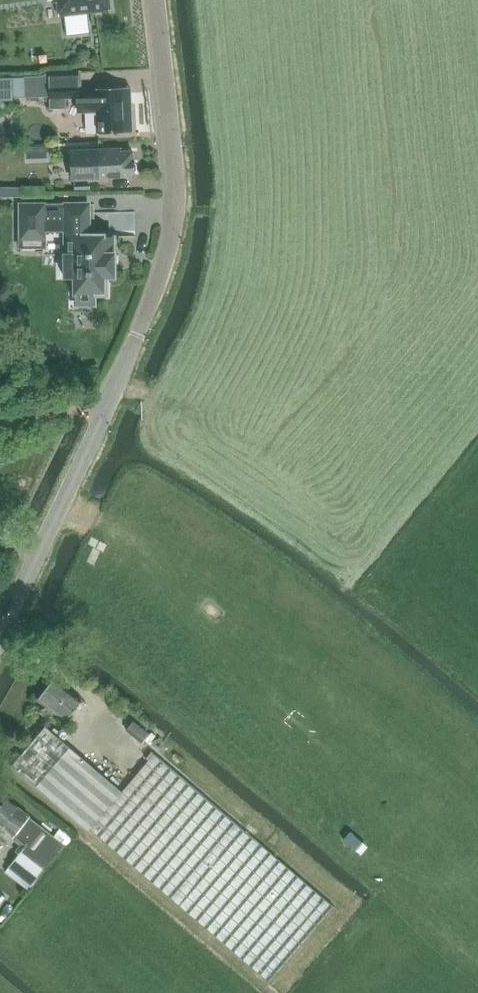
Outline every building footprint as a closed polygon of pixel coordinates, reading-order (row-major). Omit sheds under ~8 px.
[(55,4),(58,3),(60,17),(110,10),(110,11),(112,10),(112,9),(111,0),(55,0),(55,4)] [(99,134),(132,133),(131,107),(126,107),(125,88),(78,90),(77,71),(24,73),(24,77),(25,96),(49,96),(50,109),(66,108),(65,99),(79,98),(79,105),(97,104),(99,134)] [(0,74),(0,101),(13,100),(13,97),(25,96),(24,77),(24,73),(0,74)] [(101,180),(134,177),(134,151),(120,152),(120,147),(99,149),(74,150),(76,178),(101,177),(101,180)] [(11,175),(0,176),(0,188),(12,187),(11,175)] [(121,193),(106,192),(104,220),(138,221),(140,180),(121,179),(121,193)] [(64,254),(64,255),(78,255),(78,276),(75,276),(75,302),(95,302),(95,297),(109,297),(108,276),(113,276),(113,270),(110,269),(110,236),(89,236),(89,204),(21,204),(22,238),(44,238),(44,230),(66,230),(66,254),(64,254)] [(82,700),(54,678),(37,700),(65,722),(82,700)] [(133,721),(126,730),(142,743),(149,734),(133,721)] [(269,983),(333,905),(152,751),(145,760),(147,761),(122,791),(46,726),(12,765),(89,830),(269,983)] [(30,817),(0,794),(0,822),(16,834),(16,835),(27,844),(9,868),(25,881),(23,886),(28,890),(43,870),(45,871),(64,845),(29,818),(30,817)]
